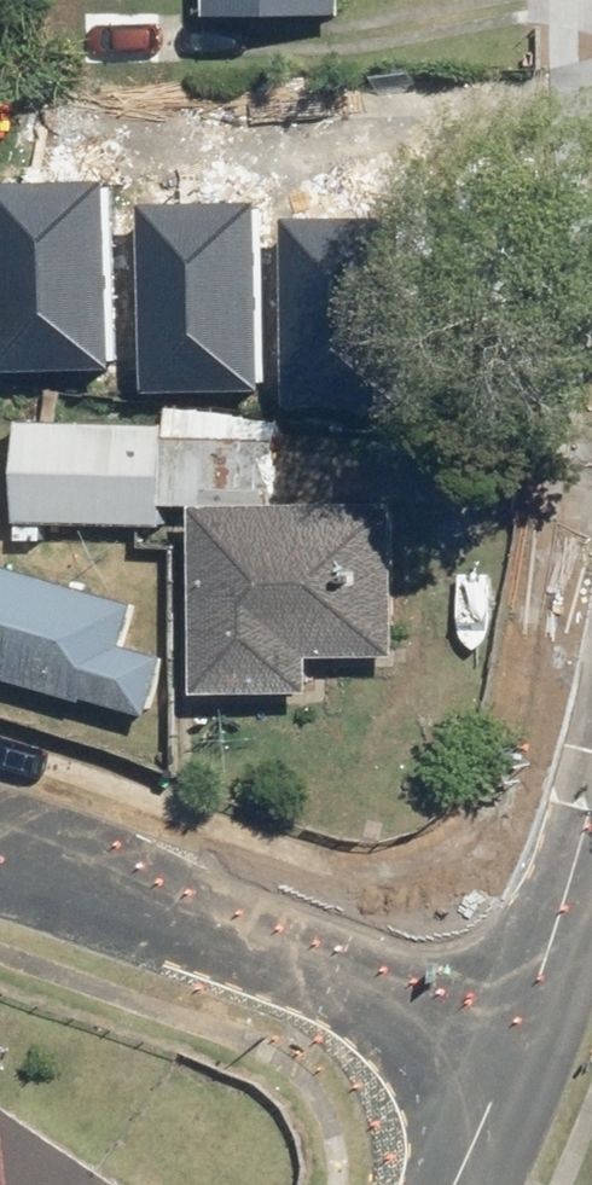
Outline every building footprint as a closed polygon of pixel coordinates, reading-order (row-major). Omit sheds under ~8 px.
[(212,9),(355,16),(356,0),(212,0),(212,9)] [(378,245),(378,149),(317,149),(317,135),(229,135),(228,372),(359,373),(359,245),(378,245)] [(218,274),(78,263),(70,362),(211,373),(218,274)] [(177,522),(176,436),(96,437),(96,422),(23,422),(23,523),(177,522)] [(208,515),(209,690),(324,690),(324,653),(409,653),(409,497),(283,498),(283,436),(176,436),(177,515),(208,515)] [(0,560),(0,668),(154,709),(168,654),(133,645),(146,599),(0,560)] [(13,1106),(0,1124),(0,1184),(126,1184),(89,1159),(13,1106)]
